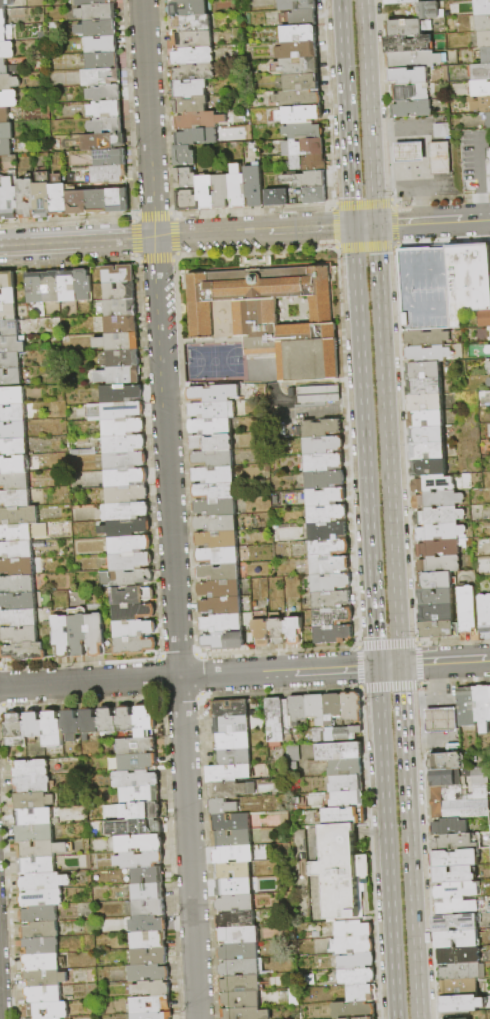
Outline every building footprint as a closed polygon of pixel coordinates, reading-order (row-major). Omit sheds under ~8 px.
[(6,10),(0,10),(0,0),(14,0),(14,6),(5,6),(6,10)] [(175,1),(188,0),(207,0),(208,15),(172,17),(171,4),(175,3),(175,1)] [(281,11),(281,0),(315,0),(315,1),(317,1),(318,8),(316,8),(316,9),(295,10),(281,11)] [(477,16),(476,0),(489,0),(489,15),(477,16)] [(422,3),(439,2),(440,11),(445,10),(445,18),(422,19),(419,19),(418,3),(422,3)] [(116,4),(117,6),(118,6),(118,17),(117,17),(117,20),(86,22),(86,19),(78,19),(77,10),(85,9),(85,5),(109,4),(116,4)] [(292,26),(292,19),(288,19),(288,14),(295,14),(295,10),(316,9),(317,9),(318,25),(315,25),(292,26)] [(211,15),(212,32),(180,33),(179,30),(172,31),(172,17),(208,15),(211,15)] [(477,16),(489,15),(489,31),(480,32),(477,32),(477,16)] [(419,19),(422,19),(423,21),(433,21),(433,31),(423,31),(423,36),(418,36),(406,36),(390,37),(390,29),(388,30),(388,21),(419,19)] [(118,20),(118,34),(117,34),(117,36),(87,38),(87,34),(77,35),(77,26),(86,25),(86,22),(117,20),(118,20)] [(284,43),(283,27),(292,26),(315,25),(316,33),(317,33),(318,42),(317,42),(286,43),(284,43)] [(7,43),(0,43),(0,26),(6,26),(13,26),(13,35),(7,35),(7,43)] [(480,32),(489,31),(489,48),(483,48),(480,48),(480,32)] [(212,32),(213,47),(181,49),(180,47),(173,47),(173,41),(175,41),(174,33),(180,33),(212,32)] [(390,37),(406,36),(407,40),(418,40),(418,36),(423,36),(432,35),(433,42),(434,42),(434,50),(431,50),(431,51),(390,53),(387,54),(386,37),(390,37)] [(117,36),(118,53),(88,54),(87,38),(117,36)] [(1,57),(0,57),(0,43),(7,43),(15,42),(16,59),(7,59),(1,59),(1,57)] [(276,60),(275,48),(286,47),(286,43),(317,42),(317,50),(319,50),(319,58),(283,60),(276,60)] [(213,47),(214,64),(181,65),(172,66),(172,54),(174,54),(174,53),(179,53),(179,49),(181,49),(213,47)] [(431,51),(434,51),(435,54),(448,53),(448,64),(435,64),(435,68),(429,68),(423,68),(423,65),(409,66),(409,69),(392,70),(391,70),(391,69),(390,69),(389,54),(390,54),(390,53),(431,51)] [(118,53),(119,69),(89,70),(88,54),(118,53)] [(287,75),(287,73),(274,73),(273,63),(283,63),(283,60),(319,58),(320,74),(318,74),(287,75)] [(10,74),(0,74),(0,59),(1,59),(7,59),(7,67),(9,67),(10,74)] [(214,64),(214,80),(208,80),(201,81),(201,77),(191,78),(191,81),(184,81),(174,82),(173,70),(181,69),(181,65),(214,64)] [(484,64),(489,64),(489,80),(474,81),(474,77),(469,77),(468,67),(473,67),(473,65),(484,64)] [(409,69),(411,69),(411,71),(419,71),(419,68),(423,68),(429,68),(429,84),(425,84),(417,85),(415,85),(415,82),(413,82),(413,85),(410,85),(391,86),(391,82),(392,82),(392,70),(409,69)] [(121,69),(122,82),(115,83),(115,85),(103,85),(98,86),(94,86),(85,86),(85,70),(89,70),(119,69),(121,69)] [(13,91),(0,91),(0,74),(10,74),(12,74),(13,77),(20,77),(20,87),(13,88),(13,91)] [(287,91),(286,75),(287,75),(318,74),(318,82),(320,82),(320,89),(314,90),(287,91)] [(208,80),(208,88),(206,88),(207,96),(176,97),(175,90),(174,90),(174,82),(184,81),(184,85),(195,84),(195,81),(201,81),(208,80)] [(474,81),(489,80),(489,97),(480,97),(475,97),(474,97),(474,96),(469,96),(469,86),(473,86),(473,81),(474,81)] [(122,84),(122,101),(112,102),(112,98),(104,99),(104,102),(99,102),(97,102),(97,100),(89,100),(88,90),(95,89),(94,86),(98,86),(98,88),(103,88),(103,85),(115,85),(122,84)] [(391,86),(410,85),(410,87),(417,86),(417,85),(425,84),(425,89),(429,89),(429,95),(430,95),(431,101),(420,101),(420,97),(409,98),(409,102),(400,102),(395,102),(395,99),(392,99),(391,86)] [(9,107),(0,108),(0,91),(13,91),(19,90),(20,107),(9,107)] [(282,108),(282,104),(274,104),(274,95),(281,95),(281,91),(287,91),(314,90),(314,93),(321,93),(322,106),(321,106),(298,107),(297,107),(285,108),(282,108)] [(209,96),(209,104),(207,104),(208,113),(186,114),(177,114),(177,113),(175,111),(174,98),(176,97),(207,96),(209,96)] [(480,97),(489,97),(489,113),(483,113),(483,112),(472,112),(472,103),(470,103),(469,98),(474,97),(475,97),(475,101),(480,101),(480,97)] [(122,101),(123,117),(113,117),(113,115),(105,115),(105,118),(101,118),(98,118),(98,116),(90,116),(90,106),(95,106),(95,102),(97,102),(99,102),(99,105),(104,104),(104,102),(112,102),(122,101)] [(409,102),(412,101),(412,103),(416,103),(416,101),(420,101),(431,101),(432,109),(433,110),(433,114),(431,116),(418,117),(418,114),(411,115),(411,117),(394,118),(394,117),(393,116),(392,113),(392,111),(392,108),(394,107),(394,105),(400,105),(400,102),(409,102)] [(286,124),(286,121),(278,122),(278,111),(285,111),(285,108),(297,107),(297,114),(299,114),(298,107),(321,106),(321,108),(323,109),(324,116),(322,117),(322,120),(315,120),(315,123),(290,124),(286,124)] [(10,123),(0,123),(0,108),(9,107),(10,123)] [(217,112),(217,116),(227,116),(228,124),(217,124),(218,128),(216,128),(187,129),(179,130),(176,127),(176,120),(179,116),(186,116),(186,114),(208,113),(217,112)] [(123,117),(124,134),(114,134),(114,130),(106,131),(106,134),(99,135),(99,132),(90,133),(89,122),(97,122),(96,118),(98,118),(101,118),(101,121),(106,121),(105,118),(113,117),(123,117)] [(12,139),(0,140),(0,123),(10,123),(13,123),(14,139),(12,139)] [(291,141),(291,136),(284,136),(283,128),(290,127),(290,124),(315,123),(317,123),(317,126),(324,125),(325,139),(302,140),(298,140),(291,141)] [(431,124),(446,123),(447,138),(432,139),(431,124)] [(218,130),(218,134),(217,135),(217,136),(218,137),(218,142),(217,144),(203,145),(203,142),(196,142),(197,145),(192,146),(179,146),(179,145),(177,144),(176,136),(178,134),(178,132),(188,132),(187,129),(216,128),(218,130)] [(126,135),(127,145),(124,147),(118,148),(118,150),(96,151),(84,152),(83,136),(99,135),(106,134),(114,134),(124,134),(126,135)] [(13,155),(0,156),(0,140),(12,139),(13,155)] [(284,157),(284,141),(291,141),(298,140),(298,143),(302,143),(302,140),(325,139),(326,155),(324,155),(309,155),(303,156),(291,156),(284,157)] [(395,144),(423,142),(424,162),(396,163),(395,144)] [(427,143),(446,142),(448,175),(429,176),(427,143)] [(192,146),(192,151),(197,151),(197,165),(176,166),(175,146),(179,146),(192,146)] [(127,150),(128,158),(125,158),(126,165),(97,167),(96,151),(118,150),(127,150)] [(303,172),(303,170),(292,171),(291,156),(303,156),(303,158),(309,158),(309,155),(324,155),(325,159),(327,160),(327,171),(325,171),(306,172),(303,172)] [(230,175),(234,175),(233,165),(242,164),(243,175),(246,174),(247,198),(248,209),(236,209),(235,199),(231,200),(230,175)] [(127,165),(128,178),(125,178),(126,182),(94,183),(93,167),(97,167),(126,165),(127,165)] [(246,167),(262,166),(264,208),(251,208),(250,198),(247,198),(246,174),(246,167)] [(176,169),(193,168),(193,174),(197,174),(197,177),(198,188),(177,189),(176,169)] [(296,188),(296,183),(282,184),(282,176),(306,175),(306,172),(325,171),(326,187),(305,188),(296,188)] [(197,177),(203,177),(203,174),(208,174),(208,176),(214,176),(215,187),(212,187),(212,197),(215,197),(216,210),(216,211),(203,211),(202,201),(199,201),(198,196),(198,188),(197,177)] [(214,176),(230,175),(231,200),(228,200),(229,209),(216,210),(215,197),(215,187),(214,176)] [(20,209),(18,210),(18,219),(5,220),(4,203),(3,187),(3,178),(15,177),(15,188),(19,187),(20,209)] [(37,218),(21,219),(20,209),(19,187),(19,180),(35,179),(35,184),(37,213),(34,213),(34,216),(37,216),(37,218)] [(52,210),(50,210),(50,218),(37,218),(37,216),(37,213),(35,184),(51,183),(51,185),(52,210)] [(69,215),(53,216),(52,210),(51,185),(68,184),(68,192),(69,215)] [(326,187),(327,203),(306,204),(305,188),(326,187)] [(130,212),(109,213),(108,190),(129,189),(130,212)] [(109,213),(89,214),(88,191),(108,190),(109,213)] [(177,191),(195,190),(195,196),(198,196),(199,201),(199,211),(178,212),(177,191)] [(267,207),(266,191),(287,190),(288,206),(267,207)] [(89,214),(69,215),(68,192),(88,191),(89,214)] [(450,247),(489,245),(489,326),(480,327),(479,312),(461,313),(462,328),(454,329),(443,329),(433,330),(423,330),(406,331),(404,331),(400,250),(450,247)] [(105,284),(104,267),(116,266),(117,270),(119,270),(119,266),(134,265),(135,282),(121,283),(115,283),(105,284)] [(340,378),(280,381),(279,353),(248,355),(246,336),(237,336),(235,301),(211,302),(213,338),(192,339),(188,274),(330,266),(334,325),(337,325),(340,378)] [(77,301),(61,302),(59,271),(76,270),(76,271),(77,294),(77,301)] [(76,271),(89,270),(89,277),(91,277),(93,301),(79,301),(79,294),(77,294),(76,271)] [(15,288),(0,289),(0,272),(15,271),(16,288),(15,288)] [(61,302),(45,303),(43,273),(50,273),(50,272),(59,271),(61,302)] [(45,303),(28,304),(26,273),(35,272),(35,274),(43,273),(45,303)] [(106,300),(105,284),(115,283),(116,289),(121,289),(121,283),(135,282),(136,299),(106,300)] [(16,304),(0,305),(0,289),(15,288),(16,304)] [(107,318),(106,300),(136,299),(137,316),(107,318)] [(17,320),(0,321),(0,305),(16,304),(17,320)] [(106,334),(105,318),(107,318),(137,316),(139,332),(106,334)] [(19,336),(0,337),(0,321),(17,320),(18,320),(19,336)] [(406,331),(423,330),(423,333),(433,332),(433,330),(443,329),(443,332),(450,332),(450,341),(443,342),(444,346),(435,346),(426,347),(426,345),(424,345),(424,347),(414,347),(414,344),(407,344),(407,343),(405,341),(405,335),(406,334),(406,331)] [(107,352),(107,348),(95,349),(94,338),(107,338),(106,334),(139,332),(140,350),(107,352)] [(21,352),(0,353),(0,337),(19,336),(20,343),(26,342),(26,352),(21,352)] [(414,347),(424,347),(424,349),(435,349),(435,346),(444,346),(444,349),(451,348),(451,351),(452,353),(452,356),(451,358),(444,358),(444,362),(440,362),(417,363),(417,360),(407,360),(407,359),(406,356),(405,351),(407,350),(407,348),(414,347)] [(109,368),(107,352),(140,350),(141,366),(109,368)] [(22,368),(0,369),(0,353),(21,352),(22,368)] [(417,363),(440,362),(441,380),(409,382),(409,380),(408,381),(407,372),(409,372),(408,364),(417,363)] [(141,383),(110,385),(110,383),(96,383),(95,372),(109,371),(109,368),(141,366),(141,383)] [(23,384),(0,385),(0,369),(22,368),(23,384)] [(441,380),(442,395),(410,396),(409,396),(408,388),(410,388),(409,382),(441,380)] [(103,404),(101,386),(127,385),(127,386),(141,386),(143,389),(144,396),(142,398),(128,399),(128,402),(103,404)] [(204,403),(203,401),(189,402),(188,398),(188,390),(189,388),(206,387),(206,389),(214,389),(214,386),(240,385),(240,397),(231,398),(231,401),(204,403)] [(296,402),(295,387),(337,385),(338,400),(296,402)] [(2,402),(0,402),(0,388),(24,387),(25,404),(15,405),(6,405),(2,406),(2,402)] [(442,395),(443,411),(411,412),(410,412),(409,405),(411,405),(410,396),(442,395)] [(104,421),(103,404),(128,402),(143,401),(143,403),(145,405),(146,411),(144,414),(144,415),(134,416),(134,419),(104,421)] [(201,420),(201,417),(191,417),(189,414),(188,408),(191,405),(191,404),(204,403),(231,401),(236,401),(237,418),(231,418),(201,420)] [(3,418),(0,419),(0,406),(2,406),(6,405),(6,408),(15,408),(15,405),(25,404),(26,422),(15,422),(7,423),(3,423),(3,419),(3,418)] [(443,411),(444,427),(412,429),(411,429),(410,420),(412,420),(411,412),(443,411)] [(104,438),(104,421),(134,419),(143,418),(143,421),(145,422),(146,429),(143,431),(143,433),(136,433),(136,436),(104,438)] [(202,436),(202,434),(191,434),(191,432),(190,430),(189,425),(191,422),(190,420),(201,420),(231,418),(232,434),(217,435),(208,435),(202,436)] [(305,439),(304,421),(314,421),(315,424),(324,423),(324,420),(341,419),(342,433),(329,433),(329,437),(305,439)] [(1,437),(0,437),(0,423),(3,423),(7,423),(7,426),(16,425),(15,422),(26,422),(27,439),(4,440),(4,436),(1,436),(1,437)] [(444,427),(444,444),(413,445),(411,445),(411,437),(412,437),(412,429),(444,427)] [(207,452),(207,450),(206,450),(206,448),(203,448),(203,450),(192,451),(192,448),(190,448),(190,438),(192,438),(192,436),(202,436),(208,435),(209,439),(217,438),(217,435),(232,434),(233,450),(217,451),(210,452),(207,452)] [(105,455),(105,451),(100,451),(100,442),(105,441),(104,438),(136,436),(144,435),(146,438),(147,445),(145,448),(137,449),(137,453),(105,455)] [(306,455),(305,439),(329,437),(343,436),(343,439),(344,440),(345,447),(343,448),(344,450),(330,451),(330,454),(326,454),(317,455),(306,455)] [(2,455),(0,455),(0,440),(4,440),(27,439),(28,456),(18,456),(9,457),(5,457),(4,453),(2,453),(2,455)] [(444,444),(445,459),(433,460),(432,454),(427,454),(428,460),(414,461),(412,461),(412,453),(413,453),(413,445),(444,444)] [(207,468),(207,466),(193,466),(191,459),(193,453),(207,452),(210,452),(210,456),(218,456),(217,451),(233,450),(234,466),(207,468)] [(106,471),(105,455),(137,453),(145,452),(145,454),(148,455),(148,462),(146,464),(146,466),(137,466),(137,470),(106,471)] [(303,470),(302,464),(306,463),(306,455),(317,455),(317,458),(326,457),(326,454),(330,454),(344,453),(345,467),(330,468),(331,469),(307,471),(307,470),(303,470)] [(2,471),(0,471),(0,457),(5,457),(9,457),(9,460),(18,459),(18,456),(28,456),(29,473),(6,474),(6,470),(2,470),(2,471)] [(445,459),(446,475),(424,477),(415,477),(413,477),(413,469),(414,469),(414,461),(428,460),(433,460),(445,459)] [(204,484),(204,482),(195,482),(192,479),(192,473),(193,471),(193,469),(207,468),(234,466),(235,482),(204,484)] [(107,488),(106,471),(137,470),(147,469),(148,472),(149,479),(147,482),(147,485),(107,488)] [(308,490),(307,471),(331,469),(343,469),(343,470),(345,470),(347,474),(347,481),(345,485),(333,486),(333,489),(308,490)] [(4,488),(0,488),(0,474),(6,474),(29,473),(30,490),(20,491),(11,491),(7,491),(7,487),(4,487),(4,488)] [(446,475),(446,478),(453,477),(454,484),(455,486),(455,489),(454,490),(451,490),(449,489),(447,489),(447,492),(442,492),(442,489),(433,490),(434,492),(425,493),(415,493),(414,480),(424,480),(424,477),(446,475)] [(209,500),(209,498),(195,499),(193,495),(193,489),(194,485),(204,484),(235,482),(236,499),(209,500)] [(108,505),(107,488),(147,485),(147,488),(149,489),(150,495),(148,497),(148,499),(140,500),(140,503),(108,505)] [(309,507),(308,490),(333,489),(346,488),(347,501),(339,501),(339,506),(309,507)] [(8,505),(0,506),(0,492),(7,491),(11,491),(11,494),(20,493),(20,491),(30,490),(31,507),(8,508),(8,505)] [(434,492),(434,494),(439,494),(439,492),(442,492),(447,492),(456,491),(456,494),(463,494),(465,495),(465,499),(464,501),(464,504),(456,504),(457,507),(442,508),(442,506),(434,506),(434,509),(426,509),(416,509),(415,509),(414,497),(415,497),(415,496),(425,496),(425,493),(434,492)] [(196,517),(196,514),(194,512),(194,505),(195,503),(195,501),(209,500),(236,499),(237,499),(238,515),(196,517)] [(106,522),(105,505),(108,505),(140,503),(149,502),(150,515),(140,516),(140,520),(109,522),(106,522)] [(347,505),(347,507),(348,509),(349,515),(347,516),(348,518),(339,519),(339,523),(310,524),(309,507),(339,506),(347,505)] [(5,523),(0,523),(0,509),(8,508),(31,507),(39,506),(40,524),(32,524),(6,526),(5,523)] [(457,507),(457,510),(465,510),(466,512),(466,515),(465,517),(465,519),(457,520),(458,524),(443,525),(443,522),(435,522),(435,525),(427,526),(417,526),(417,523),(416,524),(416,515),(417,515),(417,512),(426,512),(426,509),(434,509),(435,509),(435,510),(440,510),(440,508),(442,508),(457,507)] [(212,532),(211,528),(207,528),(207,530),(197,531),(197,529),(195,527),(195,522),(196,519),(196,517),(238,515),(239,531),(212,532)] [(110,538),(110,534),(100,534),(100,527),(110,527),(109,522),(140,520),(149,519),(149,521),(152,522),(152,529),(150,531),(150,533),(135,534),(135,537),(110,538)] [(347,522),(348,537),(347,537),(311,539),(310,524),(339,523),(347,522)] [(9,539),(0,540),(0,526),(6,526),(32,524),(33,541),(10,542),(9,539)] [(458,524),(458,526),(465,526),(467,528),(467,531),(465,533),(466,536),(458,536),(458,539),(444,540),(444,538),(436,538),(436,540),(426,541),(417,541),(416,529),(418,529),(427,528),(427,526),(435,525),(436,525),(436,526),(441,526),(441,525),(443,525),(458,524)] [(212,548),(212,546),(198,547),(198,546),(197,544),(196,536),(198,535),(197,533),(212,532),(239,531),(239,547),(224,548),(215,548),(212,548)] [(111,555),(110,538),(135,537),(151,536),(153,540),(153,545),(152,549),(141,550),(141,553),(111,555)] [(347,537),(347,539),(349,539),(351,543),(351,550),(349,554),(336,554),(337,557),(311,559),(311,539),(347,537)] [(436,540),(436,542),(442,542),(442,540),(444,540),(458,539),(466,539),(466,547),(458,547),(460,549),(460,553),(459,556),(445,556),(445,554),(437,554),(437,557),(426,557),(419,558),(418,545),(426,544),(426,541),(436,540)] [(6,557),(0,557),(0,543),(10,542),(33,541),(34,558),(6,560),(6,557)] [(212,564),(212,563),(199,563),(197,560),(197,553),(199,549),(212,548),(215,548),(216,552),(224,552),(224,548),(239,547),(240,563),(224,564),(217,564),(212,564)] [(112,571),(111,555),(141,553),(151,552),(151,554),(153,556),(153,562),(152,564),(152,566),(143,566),(143,570),(112,571)] [(350,556),(351,570),(336,571),(337,574),(312,576),(311,559),(337,557),(350,556)] [(459,556),(460,557),(460,561),(459,563),(461,565),(461,569),(459,572),(452,572),(446,572),(446,570),(438,571),(438,573),(420,574),(419,574),(418,561),(427,561),(426,557),(437,557),(438,557),(438,558),(443,558),(443,556),(445,556),(459,556)] [(1,573),(0,573),(0,562),(0,560),(6,560),(34,558),(35,575),(12,576),(12,573),(1,574),(1,573)] [(214,581),(214,578),(200,579),(200,578),(198,576),(198,569),(199,567),(199,565),(212,564),(217,564),(217,568),(224,568),(224,564),(240,563),(241,579),(214,581)] [(113,588),(112,584),(111,584),(111,586),(101,587),(100,572),(110,572),(110,577),(112,577),(112,571),(143,570),(152,569),(153,583),(138,584),(138,587),(129,587),(121,588),(113,588)] [(438,573),(446,572),(452,572),(452,578),(456,578),(456,585),(452,585),(452,589),(440,589),(435,590),(420,590),(419,590),(419,582),(421,582),(420,574),(438,573)] [(351,574),(351,576),(352,576),(352,583),(351,585),(351,587),(337,588),(337,592),(313,593),(312,576),(337,574),(351,574)] [(12,591),(0,591),(0,577),(12,576),(35,575),(36,592),(25,593),(16,594),(13,594),(12,591)] [(212,599),(211,597),(201,598),(200,595),(199,593),(199,587),(200,584),(211,583),(210,581),(214,581),(241,579),(241,585),(242,585),(243,589),(241,590),(242,597),(212,599)] [(113,605),(112,588),(113,588),(121,588),(121,592),(129,592),(129,587),(138,587),(143,586),(143,588),(153,588),(153,589),(155,590),(156,597),(154,599),(154,600),(144,601),(145,603),(114,605),(113,605)] [(462,635),(460,588),(467,588),(468,586),(472,586),(473,587),(475,587),(477,631),(475,631),(475,635),(462,635)] [(452,589),(453,605),(422,606),(422,598),(420,599),(420,590),(435,590),(435,595),(440,594),(440,589),(452,589)] [(352,591),(352,604),(343,605),(343,606),(350,606),(350,608),(314,610),(313,593),(337,592),(352,591)] [(1,608),(0,606),(0,596),(1,595),(13,594),(16,594),(17,597),(25,596),(25,593),(36,592),(37,609),(13,611),(13,607),(1,608)] [(488,596),(489,595),(489,633),(481,634),(479,597),(482,595),(486,595),(487,597),(488,596)] [(213,617),(213,613),(202,614),(200,611),(200,604),(202,602),(202,601),(212,600),(212,599),(242,597),(243,616),(213,617)] [(272,635),(270,635),(271,645),(269,646),(261,647),(259,645),(259,638),(256,638),(253,603),(258,602),(258,607),(261,607),(261,612),(269,612),(269,623),(271,623),(271,632),(272,635)] [(115,622),(114,605),(145,603),(152,603),(152,604),(154,604),(156,607),(157,614),(155,617),(141,618),(141,621),(115,622)] [(422,606),(453,605),(454,621),(441,622),(441,616),(436,617),(437,622),(421,623),(421,614),(422,614),(422,606)] [(70,610),(79,609),(80,608),(84,607),(85,609),(86,609),(86,616),(87,626),(87,632),(88,641),(84,641),(84,645),(86,645),(86,656),(84,658),(76,658),(74,656),(74,646),(72,646),(70,616),(70,610)] [(355,613),(355,618),(353,623),(340,624),(340,626),(315,628),(314,610),(350,608),(352,608),(355,613)] [(37,609),(38,626),(15,627),(15,624),(1,625),(0,612),(13,611),(37,609)] [(86,616),(104,615),(106,646),(103,646),(103,655),(99,658),(94,658),(90,656),(90,645),(88,645),(88,641),(87,632),(92,632),(92,625),(87,626),(86,616)] [(53,617),(70,616),(72,646),(70,646),(71,658),(68,659),(63,659),(58,658),(58,648),(55,649),(53,617)] [(202,618),(213,617),(243,616),(244,631),(226,632),(214,633),(214,630),(203,631),(203,630),(201,628),(201,622),(202,620),(202,618)] [(303,618),(304,634),(301,635),(302,642),(300,644),(292,645),(290,644),(289,634),(287,634),(287,622),(289,622),(289,619),(303,618)] [(287,634),(286,634),(287,644),(285,644),(285,646),(276,646),(276,644),(275,644),(274,631),(271,632),(271,623),(271,620),(285,619),(285,622),(287,622),(287,634)] [(146,637),(116,639),(115,622),(141,621),(144,621),(145,622),(155,621),(157,624),(157,631),(155,633),(145,634),(146,637)] [(421,623),(437,622),(441,622),(454,621),(454,625),(460,624),(460,637),(423,639),(423,631),(422,631),(421,623)] [(353,625),(354,638),(346,639),(346,643),(340,644),(340,643),(316,644),(315,628),(340,626),(353,625)] [(38,626),(39,643),(16,644),(15,640),(4,641),(1,639),(1,631),(3,628),(15,627),(38,626)] [(227,650),(214,651),(214,648),(205,648),(202,646),(202,638),(204,635),(214,635),(214,633),(226,632),(244,631),(245,631),(246,649),(227,650)] [(158,642),(158,647),(157,651),(148,651),(145,655),(133,656),(132,654),(126,655),(125,656),(116,657),(114,654),(114,647),(116,647),(116,639),(146,637),(146,638),(156,638),(158,642)] [(44,643),(44,650),(47,651),(47,659),(45,660),(15,662),(15,659),(5,659),(2,656),(2,650),(4,646),(14,646),(14,645),(16,644),(39,643),(44,643)] [(486,687),(489,687),(489,722),(489,734),(481,734),(481,722),(476,722),(475,687),(480,687),(480,686),(485,685),(486,687)] [(461,727),(459,698),(458,689),(467,689),(467,688),(475,687),(476,722),(477,726),(461,727)] [(344,693),(349,693),(350,694),(353,694),(354,692),(358,692),(359,694),(361,694),(361,695),(363,696),(363,701),(362,703),(362,705),(364,706),(364,710),(362,712),(363,723),(357,724),(357,720),(344,720),(344,716),(343,697),(343,694),(344,693)] [(327,727),(325,695),(341,694),(343,697),(344,716),(334,717),(334,727),(327,727)] [(307,696),(325,695),(327,727),(318,728),(317,718),(308,718),(307,696)] [(291,696),(307,696),(308,718),(308,721),(299,721),(300,724),(294,724),(293,716),(290,716),(290,700),(291,696)] [(290,700),(290,716),(291,735),(285,736),(285,742),(269,743),(268,718),(270,718),(270,716),(268,716),(267,699),(283,698),(283,700),(290,700)] [(213,719),(212,710),(214,709),(213,701),(229,701),(229,707),(232,707),(232,700),(249,700),(250,717),(232,718),(229,718),(215,718),(213,719)] [(118,717),(120,717),(119,708),(122,707),(129,706),(132,708),(136,708),(136,716),(136,726),(137,729),(137,731),(121,732),(121,727),(118,727),(118,717)] [(100,718),(101,718),(101,709),(102,709),(104,707),(111,707),(112,708),(118,708),(118,717),(118,727),(119,732),(103,733),(102,728),(100,728),(100,718)] [(136,716),(138,716),(138,708),(152,707),(152,715),(155,715),(156,719),(158,720),(158,728),(156,730),(148,730),(149,738),(137,739),(137,731),(137,729),(139,729),(139,726),(136,726),(136,716)] [(81,719),(83,719),(83,710),(84,710),(86,708),(91,708),(95,710),(99,709),(100,718),(100,728),(100,734),(89,734),(89,741),(85,742),(84,729),(81,729),(81,719)] [(62,720),(64,720),(64,711),(65,711),(67,709),(74,709),(76,711),(80,711),(81,719),(81,729),(81,735),(79,735),(79,743),(69,743),(69,735),(65,736),(65,730),(63,730),(62,720)] [(428,710),(456,709),(457,710),(458,729),(456,732),(430,733),(428,731),(427,711),(428,710)] [(44,720),(46,720),(45,713),(49,710),(54,710),(57,712),(62,712),(62,720),(63,730),(64,747),(45,748),(45,737),(45,736),(47,736),(46,731),(44,731),(44,720)] [(25,722),(27,722),(26,714),(30,711),(37,711),(38,713),(44,713),(44,720),(44,731),(45,736),(45,737),(29,738),(29,733),(26,733),(25,722)] [(6,715),(10,714),(14,712),(19,712),(23,714),(24,722),(25,722),(26,733),(26,740),(24,740),(24,746),(7,747),(6,715)] [(215,734),(214,726),(216,726),(215,718),(229,718),(229,720),(232,719),(232,718),(250,717),(251,733),(236,733),(236,725),(231,726),(231,733),(229,733),(217,734),(215,734)] [(315,743),(314,728),(363,726),(364,733),(356,734),(356,741),(315,743)] [(216,750),(215,743),(217,742),(217,734),(229,733),(229,736),(232,736),(232,733),(236,733),(251,733),(251,749),(234,750),(230,750),(218,750),(216,750)] [(156,738),(157,751),(150,751),(151,754),(119,756),(119,740),(137,739),(149,738),(156,738)] [(319,745),(363,743),(364,759),(363,759),(331,761),(319,761),(319,745)] [(462,753),(448,754),(447,744),(462,744),(462,753)] [(216,766),(216,759),(218,759),(218,750),(230,750),(230,752),(234,752),(234,750),(251,749),(252,765),(239,765),(238,766),(235,766),(235,761),(232,761),(232,766),(216,766)] [(432,770),(432,768),(431,767),(431,761),(432,760),(431,755),(448,754),(462,753),(462,756),(465,756),(465,769),(432,770)] [(158,754),(158,765),(156,765),(156,767),(151,768),(151,771),(139,771),(138,771),(138,769),(137,769),(137,771),(132,771),(120,772),(119,756),(151,754),(158,754)] [(363,759),(364,775),(332,776),(330,777),(330,768),(332,768),(331,761),(363,759)] [(14,778),(14,765),(10,765),(10,762),(29,761),(29,763),(34,763),(34,761),(48,760),(49,762),(49,765),(48,766),(48,769),(50,770),(50,774),(48,776),(15,778),(14,778)] [(209,783),(208,767),(216,766),(232,766),(235,766),(238,766),(238,768),(239,768),(239,765),(252,765),(253,778),(239,779),(239,782),(229,782),(228,781),(226,781),(226,782),(212,783),(209,783)] [(488,784),(473,785),(472,785),(472,777),(466,777),(466,785),(433,787),(432,770),(465,769),(487,768),(488,784)] [(151,771),(151,774),(158,773),(159,775),(160,775),(161,785),(159,785),(159,786),(122,788),(115,788),(114,772),(120,772),(132,771),(132,774),(139,774),(139,771),(151,771)] [(332,776),(364,775),(364,783),(365,782),(365,791),(363,791),(333,793),(331,793),(331,784),(333,784),(332,776)] [(19,794),(19,790),(15,790),(15,786),(14,785),(14,780),(15,779),(15,778),(48,776),(50,776),(52,779),(52,783),(51,785),(51,793),(47,793),(35,793),(35,791),(32,791),(32,793),(19,794)] [(258,795),(240,795),(240,798),(228,799),(214,799),(211,798),(210,786),(212,783),(226,782),(226,784),(229,784),(229,782),(239,782),(239,784),(258,783),(258,795)] [(442,819),(433,819),(432,787),(433,787),(466,785),(467,785),(467,795),(473,795),(473,785),(488,784),(489,800),(489,811),(489,817),(461,818),(442,819)] [(160,786),(161,793),(159,793),(159,802),(145,803),(143,803),(143,801),(141,801),(141,803),(123,804),(122,788),(159,786),(160,786)] [(363,791),(363,799),(366,799),(366,807),(351,808),(344,808),(331,809),(331,800),(333,800),(333,793),(363,791)] [(17,810),(17,803),(16,803),(15,794),(19,794),(32,793),(35,793),(47,793),(47,795),(56,795),(57,806),(48,806),(48,808),(17,810)] [(212,815),(211,801),(213,801),(213,799),(214,799),(228,799),(228,803),(242,803),(242,812),(229,813),(229,815),(212,815)] [(159,802),(160,802),(160,810),(145,811),(145,803),(159,802)] [(102,807),(131,805),(132,819),(103,820),(102,807)] [(366,807),(367,823),(325,825),(325,809),(331,809),(344,808),(344,810),(351,810),(351,808),(366,807)] [(18,826),(18,819),(16,819),(16,810),(17,810),(48,808),(59,808),(60,824),(54,824),(18,826)] [(214,831),(214,823),(212,823),(212,815),(229,815),(230,820),(233,820),(233,814),(252,814),(253,830),(234,830),(234,829),(232,829),(232,830),(231,830),(214,831)] [(165,818),(165,825),(162,825),(163,833),(162,833),(162,835),(137,836),(135,836),(127,837),(126,832),(125,830),(124,825),(126,823),(133,823),(133,820),(165,818)] [(443,835),(434,836),(434,834),(432,831),(432,827),(434,824),(434,823),(442,822),(442,819),(461,818),(461,821),(468,821),(468,831),(451,832),(451,835),(443,835)] [(367,823),(367,828),(358,828),(358,832),(355,832),(356,856),(371,856),(372,876),(370,876),(371,884),(369,884),(370,891),(363,892),(364,919),(326,921),(325,876),(315,877),(315,862),(324,862),(322,825),(325,825),(367,823)] [(19,842),(19,834),(17,834),(17,826),(18,826),(54,824),(55,841),(39,842),(36,842),(36,840),(34,840),(34,842),(19,842)] [(215,847),(215,839),(213,839),(213,831),(214,831),(231,830),(231,835),(234,835),(233,830),(234,830),(253,830),(253,846),(238,846),(237,846),(235,846),(235,845),(233,845),(233,847),(220,847),(215,847)] [(435,851),(434,851),(434,850),(433,848),(433,843),(434,841),(434,839),(443,839),(443,835),(451,835),(462,834),(462,837),(464,836),(464,834),(481,833),(481,849),(478,849),(460,850),(453,850),(453,845),(451,845),(451,851),(449,851),(435,851)] [(118,837),(127,837),(135,836),(135,839),(137,839),(137,836),(162,835),(163,835),(163,839),(165,842),(165,846),(163,848),(163,851),(145,852),(145,849),(133,849),(133,852),(122,853),(119,853),(118,837)] [(20,859),(20,851),(18,851),(18,843),(19,842),(34,842),(34,848),(39,847),(39,842),(55,841),(55,843),(74,843),(74,853),(56,854),(56,857),(55,857),(37,858),(37,856),(35,856),(35,858),(20,859)] [(213,860),(213,856),(216,851),(221,851),(220,847),(233,847),(235,846),(237,846),(237,848),(238,848),(238,846),(253,846),(254,862),(251,862),(234,863),(230,863),(217,863),(216,863),(213,860)] [(435,867),(433,866),(432,855),(435,851),(449,851),(451,853),(460,853),(460,850),(478,849),(478,850),(480,850),(480,857),(478,857),(479,865),(474,865),(455,866),(451,867),(435,867)] [(163,851),(164,863),(158,864),(158,868),(145,868),(144,866),(140,867),(141,868),(133,869),(123,869),(123,867),(115,867),(115,857),(122,857),(122,853),(133,852),(138,852),(138,855),(145,855),(145,852),(163,851)] [(56,873),(38,874),(38,872),(36,872),(37,874),(29,874),(21,875),(21,867),(19,867),(18,859),(20,859),(35,858),(37,858),(55,857),(56,873)] [(217,880),(216,872),(218,872),(217,863),(230,863),(231,866),(234,866),(234,863),(251,862),(252,878),(238,879),(237,871),(232,871),(233,879),(218,880),(217,880)] [(445,883),(436,884),(434,882),(434,879),(436,877),(436,876),(434,873),(434,870),(436,869),(435,867),(451,867),(451,874),(455,874),(455,866),(474,865),(474,868),(477,868),(477,874),(477,880),(475,880),(475,882),(466,883),(464,883),(445,883)] [(164,867),(164,875),(165,875),(165,883),(164,883),(148,884),(148,878),(145,878),(146,884),(134,885),(133,869),(141,868),(145,868),(158,868),(164,867)] [(21,891),(21,889),(20,887),(20,882),(21,880),(21,878),(29,877),(29,874),(37,874),(38,874),(56,873),(61,873),(61,876),(71,875),(71,878),(73,880),(73,884),(71,886),(62,886),(62,889),(30,891),(21,891)] [(218,896),(217,888),(219,888),(218,880),(233,879),(238,879),(252,878),(253,895),(238,895),(234,896),(224,896),(218,896)] [(438,900),(437,899),(436,895),(436,891),(437,889),(437,887),(445,886),(445,883),(464,883),(464,889),(466,889),(466,883),(475,882),(481,882),(482,886),(479,887),(479,896),(465,896),(465,899),(438,900)] [(164,883),(164,890),(165,890),(166,899),(165,899),(153,900),(153,898),(151,898),(151,900),(149,900),(146,900),(134,900),(133,885),(134,885),(146,884),(148,884),(164,883)] [(22,907),(22,905),(20,903),(20,898),(22,896),(22,894),(30,894),(30,891),(62,889),(63,889),(64,891),(64,894),(62,896),(63,898),(64,899),(64,902),(62,906),(57,906),(30,907),(22,907)] [(218,912),(218,910),(217,908),(217,904),(218,902),(218,899),(224,899),(224,896),(234,896),(235,897),(238,897),(238,895),(253,895),(254,895),(255,911),(239,911),(236,911),(225,912),(218,912)] [(165,899),(165,906),(166,906),(167,916),(158,916),(154,916),(154,915),(152,915),(152,916),(149,917),(138,917),(135,917),(134,900),(146,900),(146,905),(149,905),(149,900),(151,900),(153,900),(165,899)] [(438,916),(438,915),(436,912),(436,908),(438,906),(438,900),(465,899),(465,901),(478,901),(479,912),(455,913),(455,915),(438,916)] [(22,923),(21,912),(23,912),(23,910),(30,910),(30,907),(57,906),(58,914),(59,916),(59,919),(58,922),(44,923),(44,920),(38,920),(38,923),(31,923),(24,923),(24,922),(22,923)] [(217,925),(217,920),(219,917),(219,915),(225,915),(225,912),(236,911),(236,914),(239,914),(239,911),(255,911),(255,927),(220,929),(217,925)] [(478,931),(462,931),(462,927),(453,928),(453,932),(438,932),(435,933),(434,916),(438,916),(455,915),(478,914),(478,931)] [(158,916),(158,919),(166,919),(166,920),(168,920),(169,930),(167,930),(167,932),(139,933),(139,931),(130,931),(130,920),(139,920),(138,917),(149,917),(153,917),(153,916),(154,916),(158,916)] [(372,921),(372,924),(374,927),(374,933),(373,935),(373,937),(356,937),(356,934),(349,935),(349,938),(337,938),(337,922),(372,921)] [(24,927),(31,927),(31,923),(38,923),(44,923),(58,922),(58,929),(60,931),(60,935),(58,938),(24,940),(24,938),(23,939),(22,928),(24,928),(24,927)] [(229,944),(229,942),(221,942),(220,929),(255,927),(259,927),(260,943),(247,943),(247,941),(245,941),(245,943),(244,943),(242,943),(229,944)] [(479,947),(460,948),(460,940),(455,940),(455,948),(440,949),(439,949),(439,948),(437,948),(437,941),(438,941),(438,940),(437,940),(437,934),(438,934),(438,932),(453,932),(462,931),(478,931),(479,947)] [(168,932),(168,939),(166,941),(166,948),(153,948),(147,949),(133,949),(132,933),(139,933),(167,932),(168,932)] [(374,937),(374,942),(375,944),(375,949),(374,951),(374,953),(358,953),(338,954),(337,938),(349,938),(356,937),(373,937),(374,937)] [(28,956),(28,951),(25,952),(25,948),(23,947),(23,942),(24,940),(58,938),(60,940),(61,943),(59,946),(60,954),(28,956)] [(219,957),(219,953),(221,949),(221,948),(226,948),(226,944),(229,944),(242,943),(242,945),(244,945),(244,943),(245,943),(247,943),(260,943),(260,959),(246,960),(246,957),(238,957),(238,960),(227,960),(222,961),(219,957)] [(450,964),(441,965),(441,961),(440,960),(439,951),(440,950),(440,949),(455,948),(456,948),(456,954),(458,954),(458,948),(460,948),(479,947),(479,948),(481,949),(481,952),(479,954),(480,956),(482,957),(482,960),(480,962),(480,963),(461,964),(461,957),(458,957),(459,964),(450,964)] [(168,948),(169,964),(161,965),(154,965),(154,963),(151,963),(151,965),(149,965),(134,966),(133,949),(147,949),(148,957),(153,957),(153,948),(166,948),(168,948)] [(374,953),(374,955),(376,957),(376,961),(375,965),(369,965),(369,966),(340,968),(340,964),(339,963),(339,960),(340,957),(358,956),(358,953),(374,953)] [(25,972),(22,972),(22,969),(26,969),(26,964),(24,962),(24,958),(26,956),(28,956),(60,954),(60,970),(25,972)] [(222,977),(222,964),(227,964),(227,960),(238,960),(246,960),(260,959),(261,975),(246,976),(246,973),(238,974),(238,976),(228,977),(222,977)] [(442,981),(442,980),(440,978),(440,971),(442,970),(442,968),(450,968),(450,964),(459,964),(461,964),(480,963),(480,964),(485,964),(486,979),(477,979),(442,981)] [(161,965),(161,967),(169,967),(169,969),(170,971),(170,975),(170,978),(170,981),(167,981),(157,981),(154,981),(154,978),(144,978),(144,982),(140,982),(131,982),(130,966),(134,966),(149,965),(149,966),(152,966),(152,965),(154,965),(161,965)] [(376,966),(377,983),(349,984),(341,985),(341,981),(340,979),(340,976),(341,975),(340,968),(369,966),(376,966)] [(23,988),(23,985),(26,985),(25,972),(60,970),(60,973),(68,973),(69,983),(61,983),(61,986),(46,987),(46,985),(43,985),(43,987),(28,988),(23,988)] [(221,989),(221,984),(223,981),(223,980),(228,980),(228,977),(238,976),(244,976),(244,978),(246,978),(245,976),(246,976),(261,975),(262,990),(260,990),(260,991),(224,993),(221,989)] [(443,997),(442,981),(477,979),(477,996),(443,997)] [(167,981),(167,984),(169,984),(169,985),(171,985),(172,993),(170,995),(170,996),(154,997),(154,995),(133,996),(132,985),(140,985),(140,982),(144,982),(154,981),(154,983),(157,982),(157,981),(167,981)] [(377,983),(377,987),(378,987),(378,991),(377,991),(377,998),(374,998),(374,1001),(352,1002),(349,1002),(349,984),(377,983)] [(23,1004),(23,1001),(28,1001),(27,997),(26,995),(26,990),(28,988),(43,987),(46,987),(61,986),(62,1002),(47,1003),(47,1001),(44,1001),(44,1003),(25,1004),(23,1004)] [(233,1009),(233,1007),(224,1007),(224,1006),(223,1006),(222,996),(224,996),(224,993),(260,991),(261,993),(279,992),(280,1004),(261,1005),(261,1008),(248,1008),(248,1006),(247,1006),(247,1008),(233,1009)] [(171,996),(172,1000),(173,1000),(173,1009),(172,1009),(172,1010),(164,1011),(164,1013),(152,1014),(152,1012),(151,1012),(151,1014),(133,1014),(132,998),(154,997),(170,996),(171,996)] [(442,1014),(442,1006),(443,1006),(443,997),(477,996),(478,996),(478,999),(486,998),(487,1008),(479,1009),(479,1012),(442,1014)] [(376,1001),(377,1014),(375,1015),(376,1018),(358,1018),(358,1016),(350,1017),(350,1018),(341,1018),(336,1018),(334,1017),(333,1013),(335,1011),(333,1010),(333,1006),(335,1003),(347,1002),(347,1005),(353,1005),(352,1002),(374,1001),(376,1001)] [(69,1002),(70,1018),(63,1018),(59,1018),(58,1017),(57,1017),(57,1018),(36,1018),(26,1018),(25,1004),(44,1003),(47,1003),(62,1002),(69,1002)] [(272,1010),(272,1018),(224,1018),(224,1016),(223,1014),(222,1009),(233,1009),(247,1008),(248,1008),(261,1008),(261,1011),(272,1010)]
